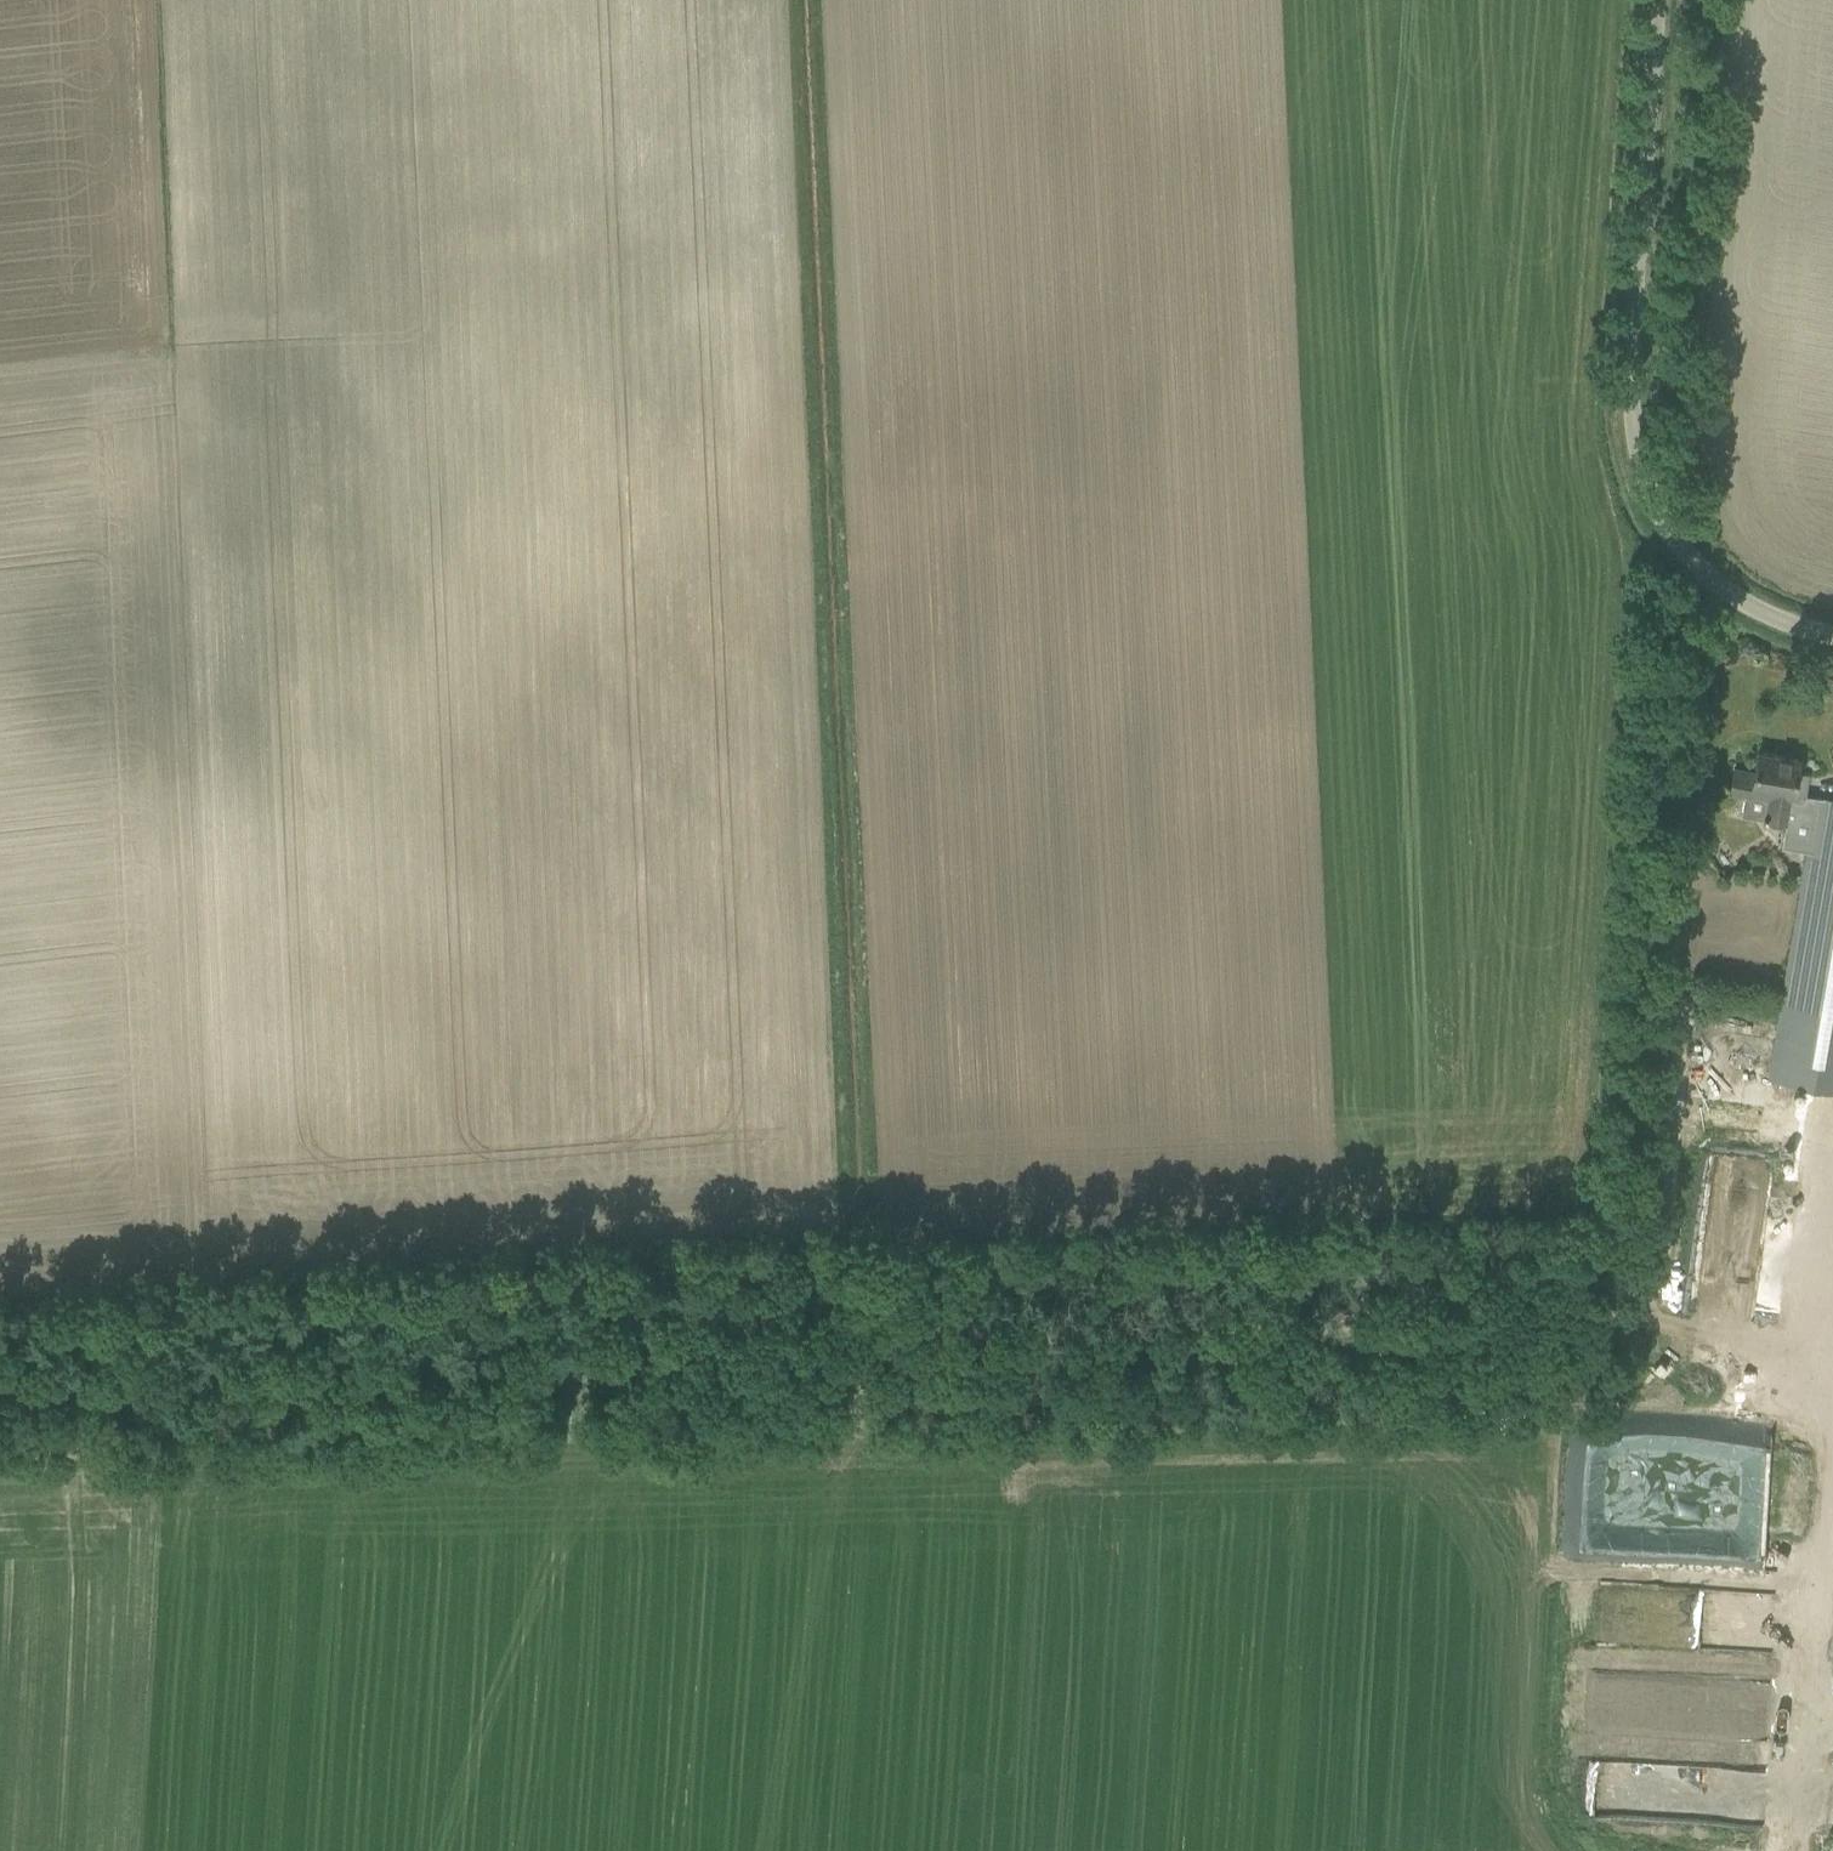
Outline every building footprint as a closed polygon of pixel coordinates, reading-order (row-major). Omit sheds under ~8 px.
[(1731,792),(1745,794),(1742,813),(1764,817),(1764,818),(1787,822),(1782,847),(1807,851),(1780,1008),(1768,1079),(1832,1090),(1832,799),(1817,796),(1806,794),(1809,773),(1796,770),(1798,759),(1758,752),(1754,771),(1735,768),(1731,792)] [(1602,1425),(1595,1475),(1607,1477),(1614,1427),(1602,1425)] [(1755,1483),(1754,1458),(1719,1459),(1719,1484),(1755,1483)]
